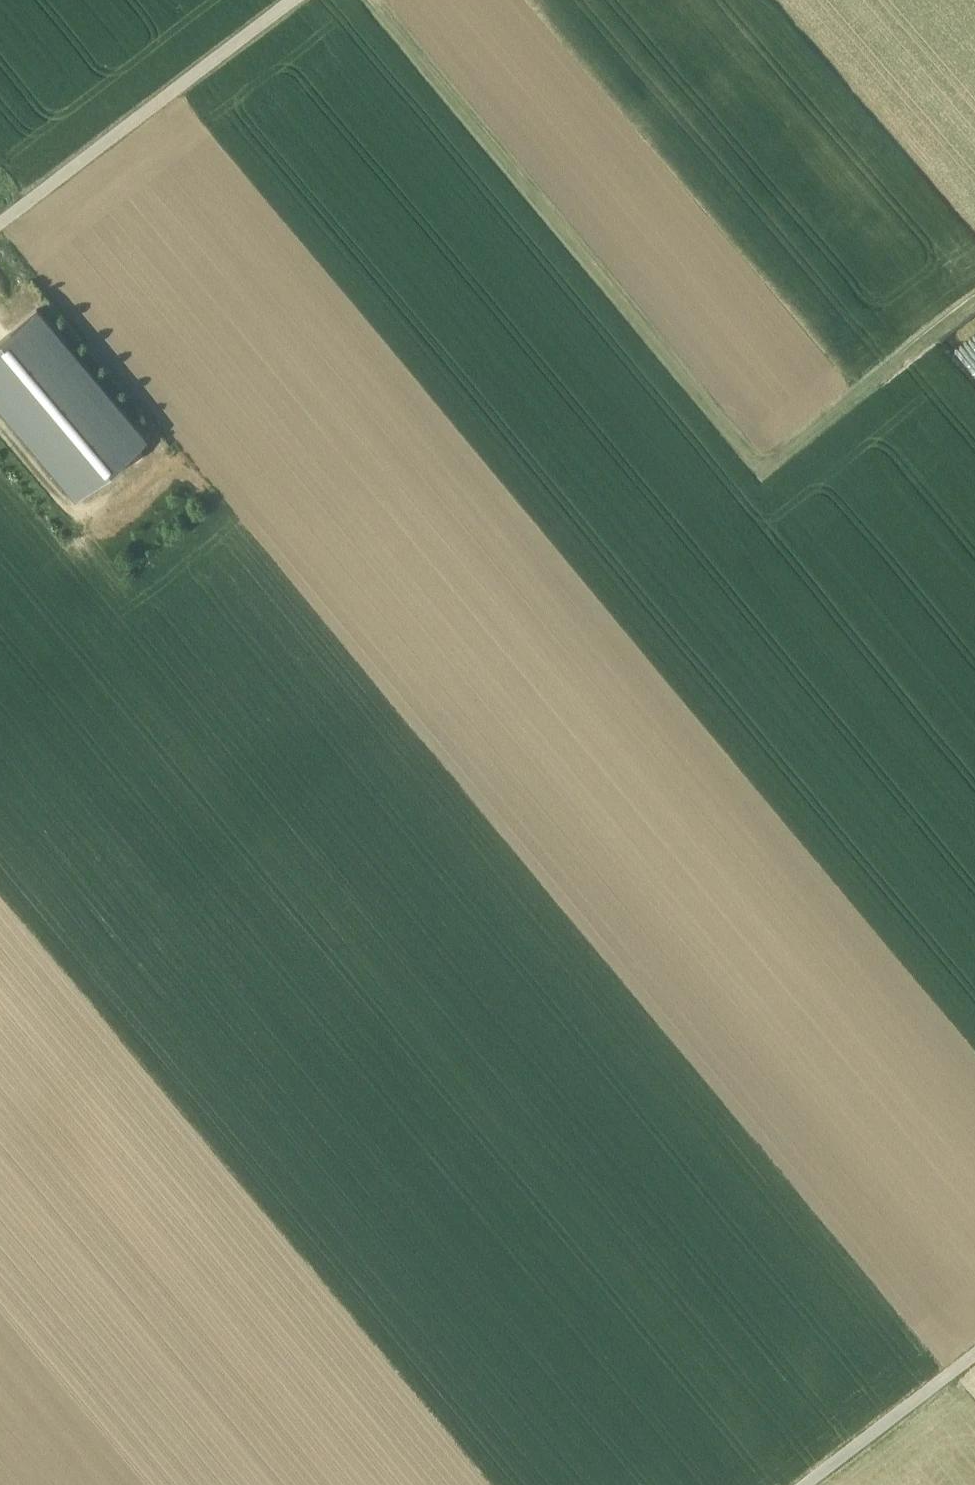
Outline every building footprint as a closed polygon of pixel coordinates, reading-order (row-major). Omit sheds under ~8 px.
[(77,496),(141,443),(35,316),(0,345),(0,403),(77,496)]
